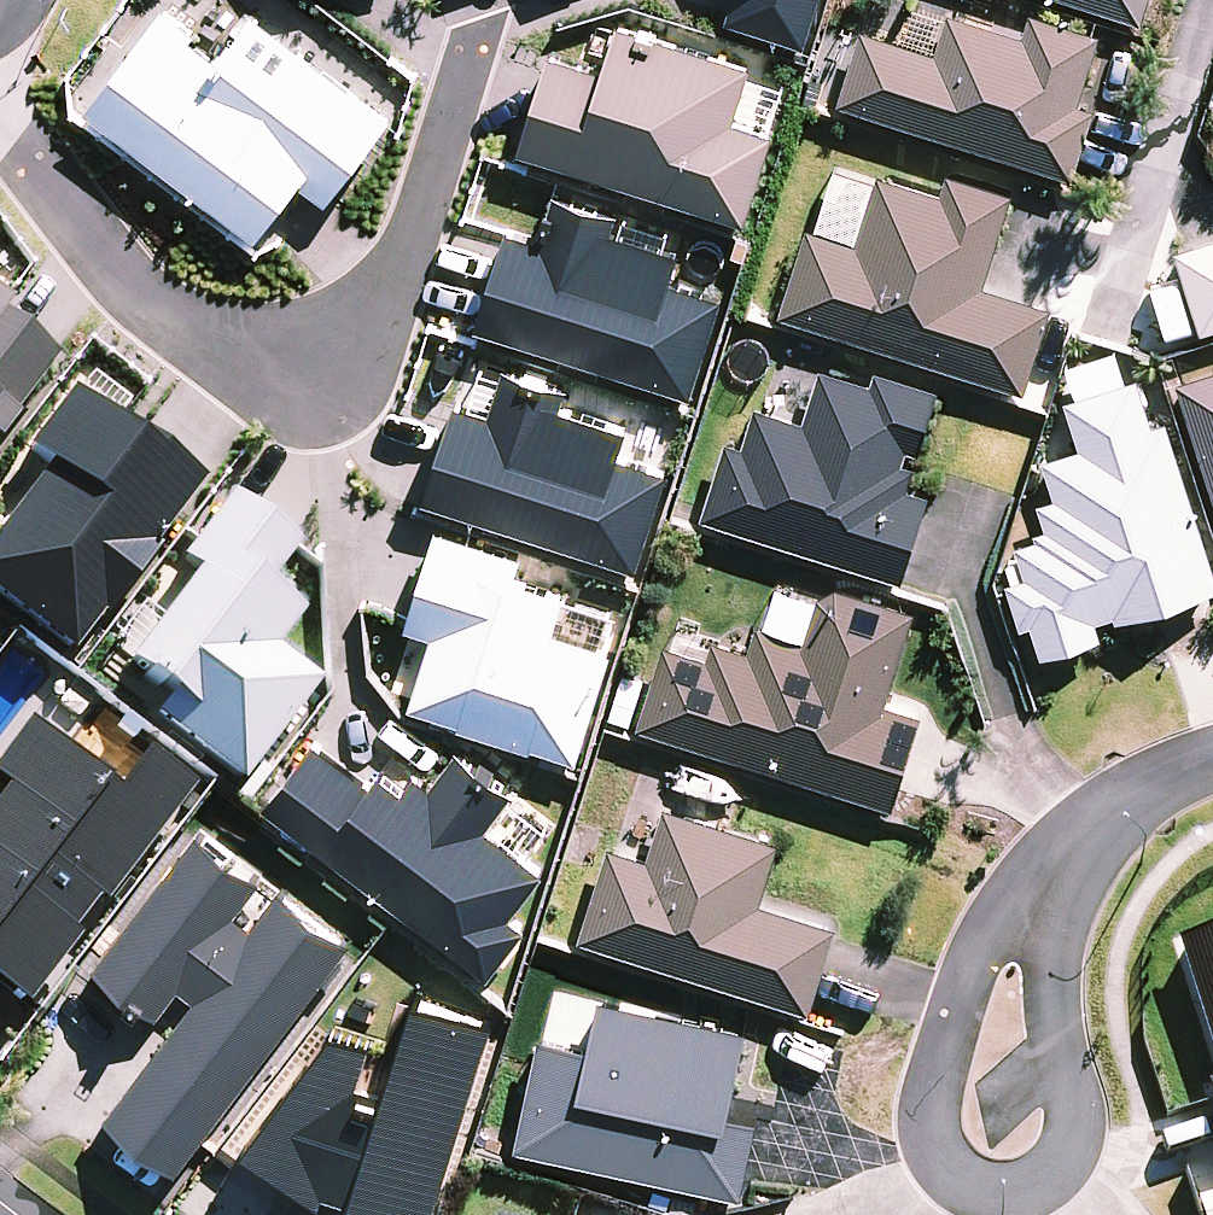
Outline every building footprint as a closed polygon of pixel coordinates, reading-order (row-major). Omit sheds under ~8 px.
[(727,18),(807,42),(820,0),(733,0),(727,18)] [(1140,26),(1148,0),(1057,0),(1140,26)] [(165,3),(87,108),(259,234),(300,178),(329,200),(391,117),(254,17),(222,60),(191,38),(198,29),(165,3)] [(837,106),(1072,181),(1095,111),(1077,105),(1099,37),(1030,15),(1022,40),(948,17),(936,56),(860,33),(837,106)] [(549,54),(519,148),(749,222),(778,130),(736,116),(752,66),(621,25),(605,72),(549,54)] [(779,317),(1024,394),(1051,308),(983,286),(1012,196),(948,175),(941,197),(877,176),(855,245),(806,230),(779,317)] [(507,227),(476,324),(692,393),(724,295),(673,279),(682,250),(613,229),(620,214),(553,192),(539,237),(507,227)] [(1179,238),(1204,316),(1212,313),(1212,228),(1179,238)] [(8,305),(0,299),(0,315),(8,305)] [(15,419),(13,418),(56,360),(0,317),(0,437),(15,419)] [(1183,373),(1212,469),(1212,364),(1183,373)] [(1154,365),(1069,390),(1083,436),(1046,447),(1056,483),(1049,512),(1008,564),(1032,644),(1101,624),(1096,609),(1212,574),(1212,564),(1154,365)] [(456,399),(425,494),(644,565),(675,469),(624,452),(632,426),(563,403),(568,386),(505,366),(502,373),(481,367),(469,403),(456,399)] [(701,519),(901,582),(928,497),(907,491),(914,468),(903,464),(907,452),(917,455),(937,393),(874,373),(870,386),(820,370),(803,424),(755,408),(742,448),(725,443),(701,519)] [(49,466),(0,529),(0,599),(68,655),(99,615),(104,619),(158,547),(155,545),(202,482),(91,397),(86,401),(72,391),(25,447),(49,466)] [(196,572),(124,663),(169,697),(152,717),(240,783),(319,681),(275,649),(302,613),(265,586),(298,545),(229,493),(178,559),(196,572)] [(461,719),(459,725),(533,749),(536,744),(579,758),(625,613),(518,577),(526,555),(439,526),(407,625),(410,627),(390,691),(412,698),(410,703),(461,719)] [(637,729),(892,810),(922,718),(884,706),(914,612),(836,587),(817,598),(803,640),(757,626),(748,652),(713,641),(706,661),(663,647),(637,729)] [(22,1004),(78,937),(70,932),(95,899),(102,904),(191,789),(96,716),(68,756),(25,725),(0,756),(0,789),(2,791),(0,793),(0,987),(22,1004)] [(313,731),(258,803),(493,980),(536,924),(517,910),(548,869),(528,854),(549,826),(510,796),(518,791),(458,746),(432,780),(420,771),(408,786),(379,764),(371,774),(313,731)] [(608,847),(579,941),(806,1012),(833,927),(760,905),(779,844),(664,808),(647,860),(608,847)] [(180,1169),(352,940),(281,887),(254,922),(239,911),(264,879),(202,831),(99,965),(159,1014),(181,985),(195,997),(106,1112),(180,1169)] [(1176,951),(1212,1065),(1212,939),(1176,951)] [(496,1021),(418,994),(386,1088),(360,1079),(375,1039),(336,1028),(246,1143),(323,1202),(326,1188),(350,1196),(345,1214),(433,1214),(496,1021)] [(539,1037),(515,1149),(738,1197),(755,1119),(728,1113),(746,1029),(598,998),(588,1048),(539,1037)]
